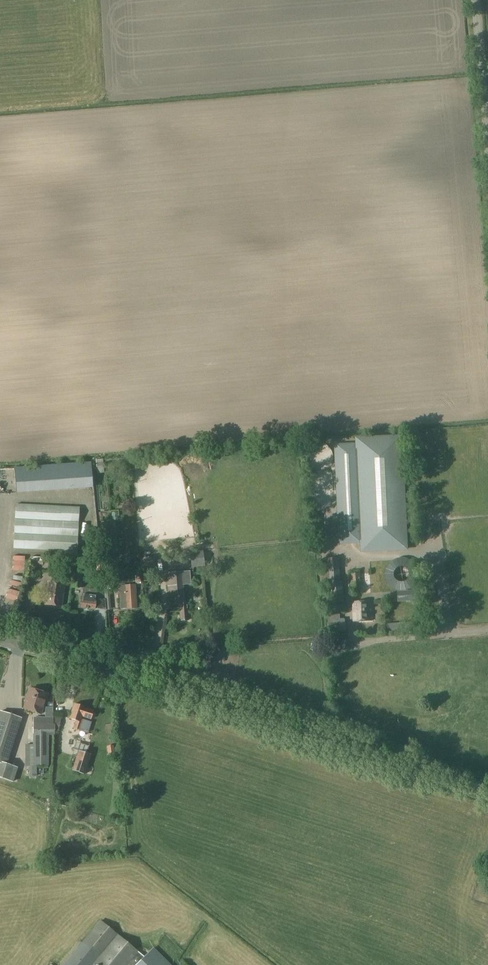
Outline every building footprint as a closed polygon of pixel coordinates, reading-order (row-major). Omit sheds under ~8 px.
[(408,551),(402,436),(355,438),(355,443),(335,444),(340,544),(361,543),(361,553),(408,551)] [(97,474),(104,473),(103,459),(96,460),(97,474)] [(14,469),(16,493),(86,488),(85,463),(14,469)] [(80,507),(16,504),(13,549),(77,552),(80,507)] [(107,554),(118,553),(115,522),(104,524),(107,554)] [(122,553),(125,565),(138,562),(135,550),(122,553)] [(42,556),(30,555),(30,564),(42,564),(42,556)] [(170,566),(182,565),(181,556),(169,557),(170,566)] [(111,557),(101,558),(105,589),(109,589),(109,590),(114,589),(111,557)] [(140,558),(142,573),(156,571),(154,557),(140,558)] [(338,557),(324,557),(324,579),(339,579),(338,557)] [(90,562),(82,561),(82,575),(88,575),(89,576),(90,562)] [(190,585),(189,571),(167,573),(169,604),(178,603),(178,608),(179,608),(180,621),(188,620),(186,602),(184,602),(183,585),(190,585)] [(352,592),(361,592),(361,574),(351,574),(352,592)] [(82,575),(71,575),(72,589),(81,589),(82,581),(82,575)] [(342,599),(341,580),(332,581),(332,600),(342,599)] [(48,582),(44,605),(61,607),(65,584),(48,582)] [(136,608),(134,585),(119,586),(121,609),(136,608)] [(418,591),(407,592),(407,601),(419,600),(418,591)] [(95,609),(96,598),(82,597),(81,607),(95,609)] [(353,602),(354,621),(372,621),(371,602),(353,602)] [(339,614),(327,615),(329,632),(345,630),(344,618),(340,618),(339,614)] [(47,694),(30,689),(23,709),(41,714),(47,694)] [(79,731),(82,723),(83,720),(81,719),(82,716),(90,719),(93,712),(84,709),(85,708),(74,704),(69,718),(76,721),(73,729),(79,731)] [(13,782),(17,768),(7,765),(21,719),(0,712),(0,778),(13,782)] [(37,776),(36,766),(48,766),(48,735),(55,735),(55,725),(54,724),(54,723),(53,723),(53,718),(34,717),(32,766),(29,766),(29,776),(37,776)] [(90,755),(78,751),(72,770),(84,774),(90,755)] [(137,952),(99,921),(63,964),(91,964),(94,961),(98,964),(126,964),(137,952)] [(155,948),(144,958),(137,952),(126,964),(171,964),(155,948)]
